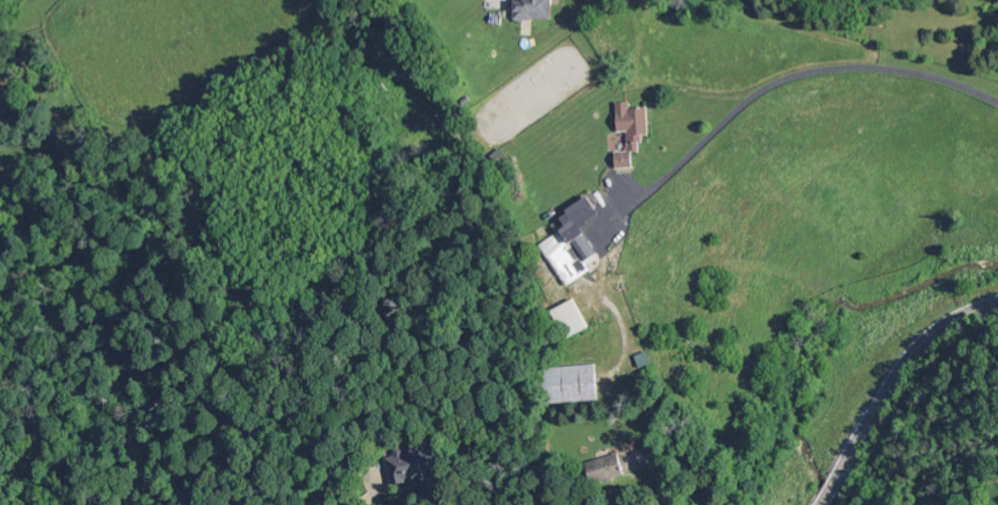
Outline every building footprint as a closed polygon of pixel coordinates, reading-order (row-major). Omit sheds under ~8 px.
[(553,0),(515,0),(515,18),(552,19),(553,0)] [(647,106),(629,107),(629,101),(615,101),(617,131),(626,131),(627,150),(614,151),(615,167),(633,166),(632,151),(641,150),(641,134),(649,134),(647,106)] [(540,241),(563,284),(602,263),(581,224),(599,215),(589,196),(558,213),(566,228),(540,241)] [(551,309),(566,338),(590,326),(575,297),(551,309)] [(639,367),(652,362),(647,350),(635,355),(639,367)] [(597,399),(595,364),(543,366),(545,401),(597,399)] [(447,464),(428,469),(431,476),(430,476),(428,476),(425,477),(422,478),(409,482),(408,479),(406,479),(407,483),(392,487),(391,483),(386,464),(384,459),(394,456),(394,454),(396,450),(400,449),(401,449),(404,451),(404,453),(431,445),(441,442),(447,464)] [(622,477),(620,455),(587,458),(589,481),(622,477)]
